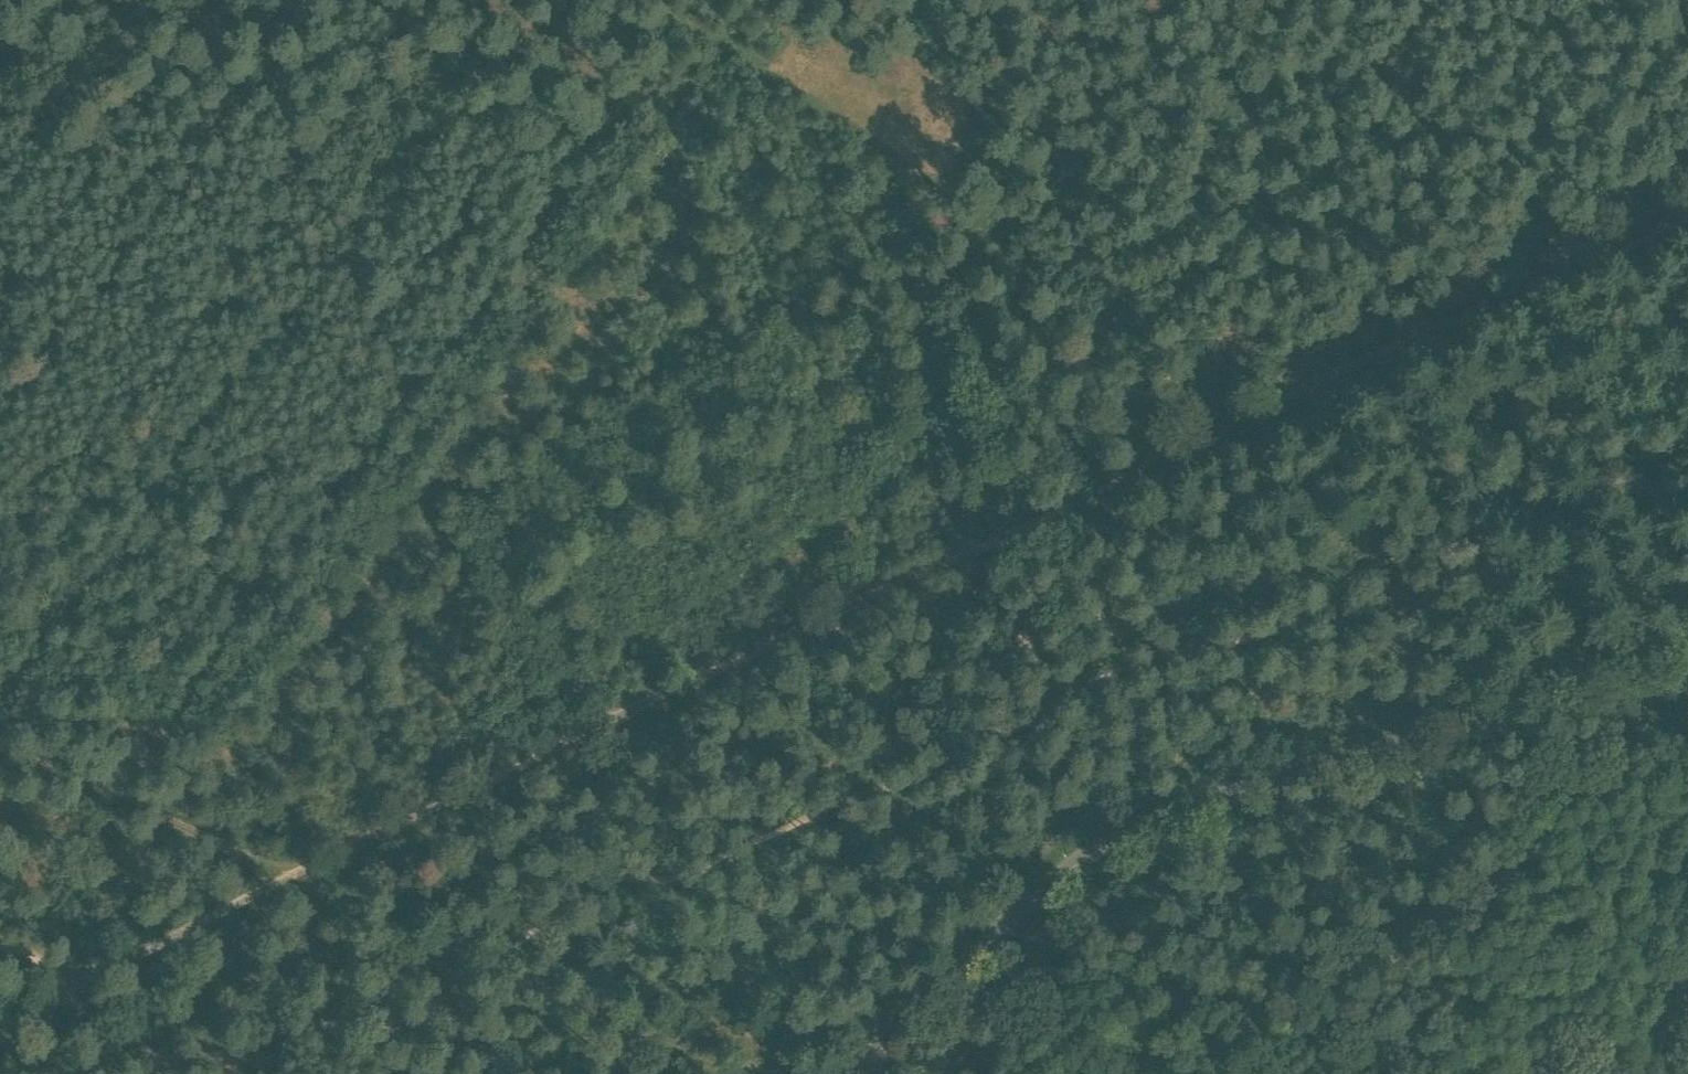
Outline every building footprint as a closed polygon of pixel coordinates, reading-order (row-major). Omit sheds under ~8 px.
[(1032,851),(1038,859),(1054,848),(1048,840),(1032,851)]
